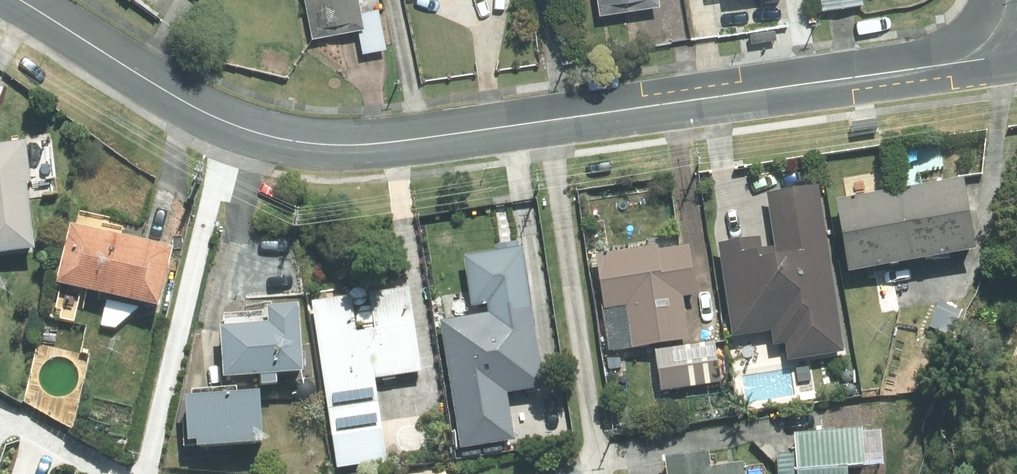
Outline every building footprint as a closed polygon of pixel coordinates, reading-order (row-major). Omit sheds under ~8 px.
[(360,0),(306,0),(314,43),(366,32),(360,0)] [(660,0),(597,0),(600,18),(661,9),(660,0)] [(862,0),(820,0),(821,12),(863,5),(862,0)] [(752,44),(777,41),(776,31),(751,35),(752,44)] [(38,253),(30,185),(34,185),(29,144),(0,147),(0,257),(38,253)] [(979,254),(967,181),(839,202),(851,275),(979,254)] [(828,295),(812,193),(757,202),(773,303),(828,295)] [(161,311),(175,251),(72,226),(58,285),(161,311)] [(659,251),(659,247),(598,256),(606,311),(627,308),(634,351),(691,342),(684,299),(700,297),(692,246),(659,251)] [(498,377),(543,296),(495,269),(450,351),(498,377)] [(353,297),(313,303),(338,471),(388,463),(376,380),(423,374),(411,289),(370,294),(375,332),(358,333),(353,297)] [(278,386),(278,377),(305,375),(301,308),(270,310),(270,327),(222,330),(224,380),(261,378),(262,387),(278,386)] [(778,354),(772,313),(730,319),(736,360),(778,354)] [(724,379),(718,342),(667,350),(673,388),(724,379)] [(751,375),(737,377),(739,393),(753,391),(751,375)] [(263,395),(187,401),(190,447),(199,446),(200,452),(267,446),(263,395)] [(15,420),(0,431),(0,473),(29,473),(46,461),(15,420)] [(800,473),(851,473),(851,471),(868,470),(866,431),(797,436),(800,473)] [(711,454),(667,460),(669,473),(746,473),(745,465),(714,469),(711,454)]
